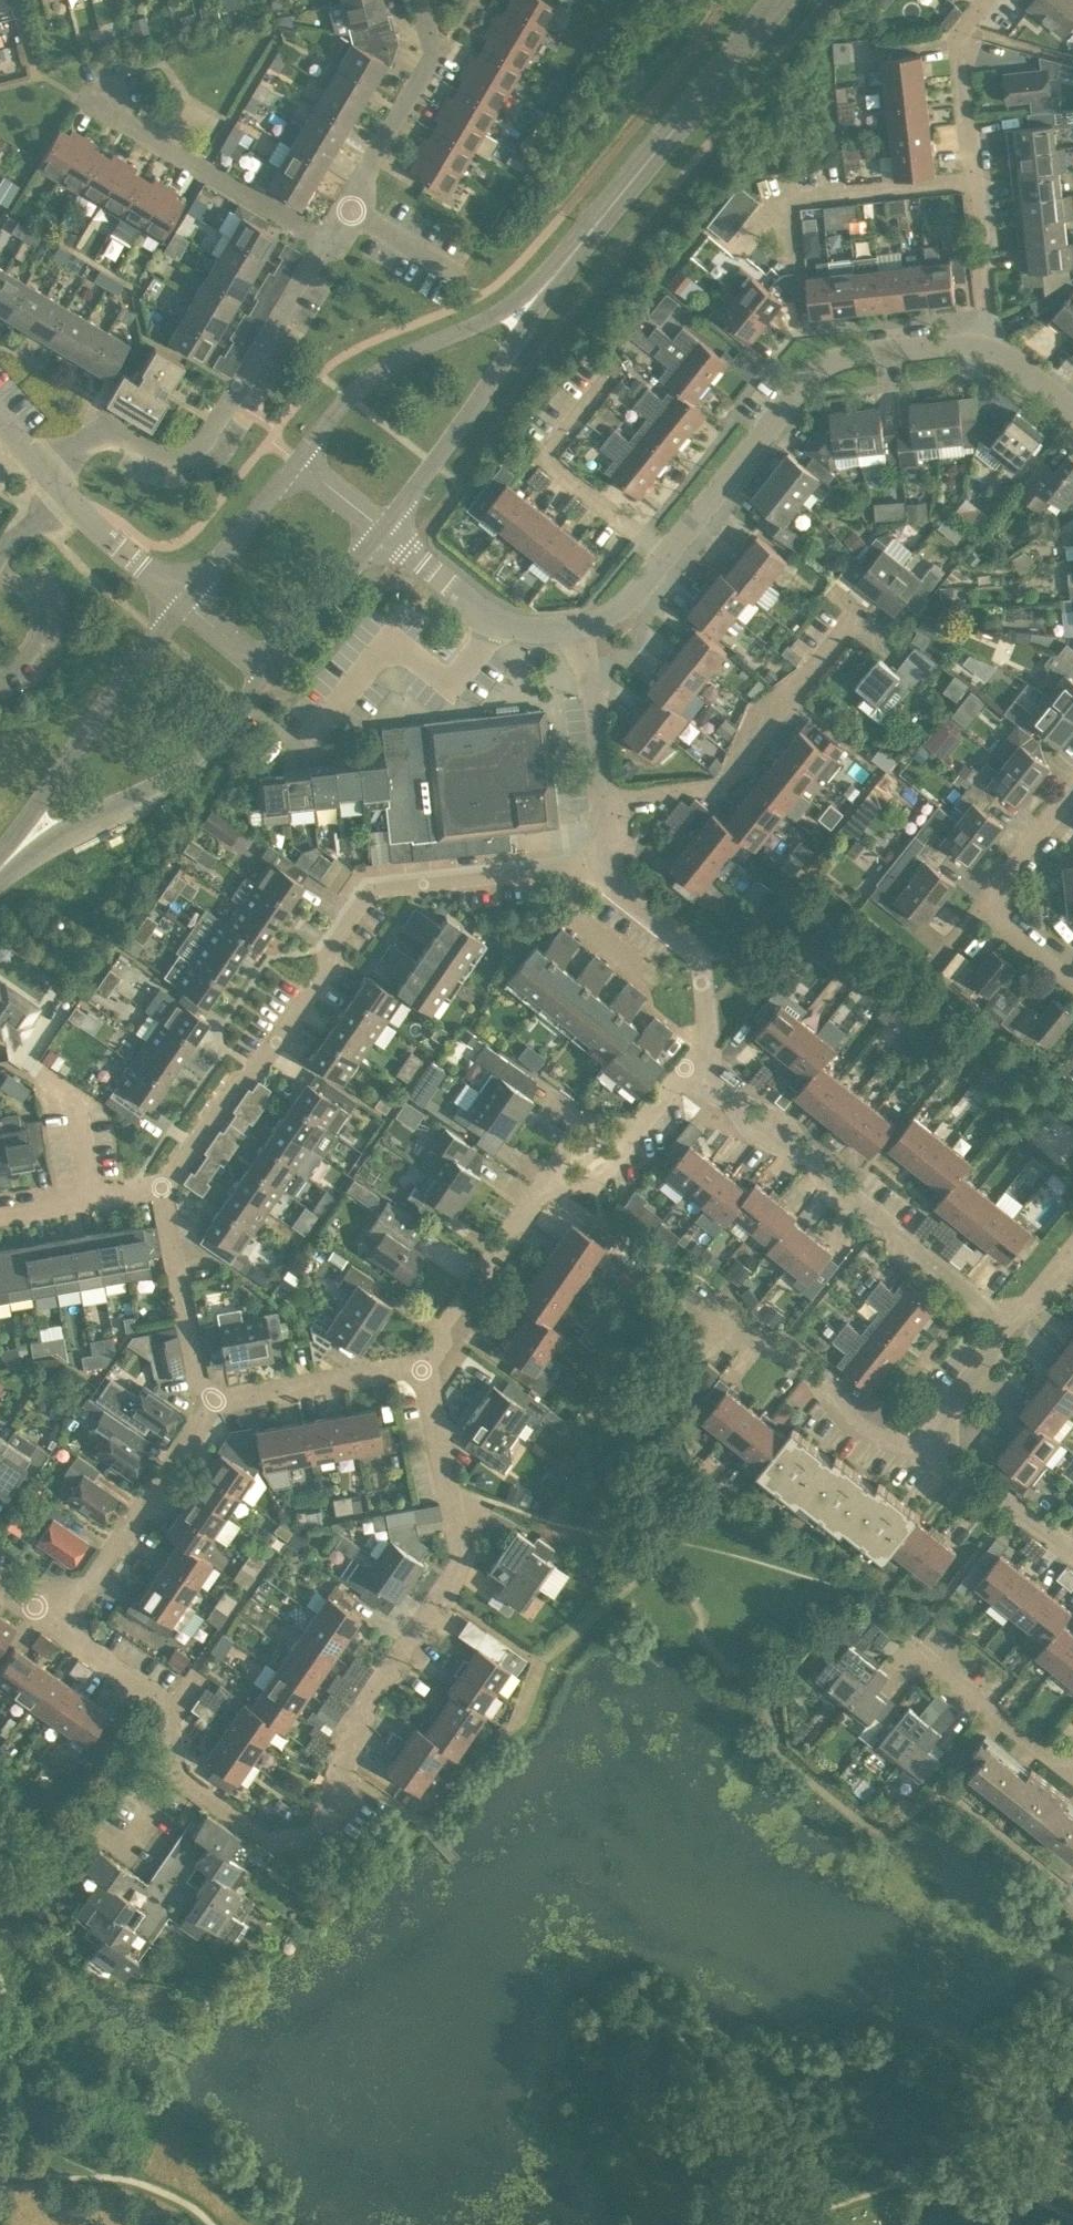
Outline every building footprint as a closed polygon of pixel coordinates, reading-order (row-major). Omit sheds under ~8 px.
[(9,0),(0,0),(0,11),(11,8),(9,0)] [(219,11),(227,10),(225,0),(217,0),(219,11)] [(284,0),(272,0),(274,8),(285,5),(284,0)] [(349,33),(375,38),(370,19),(385,15),(381,0),(343,0),(340,1),(346,25),(349,33)] [(505,6),(544,29),(556,8),(543,0),(509,0),(505,6)] [(1029,7),(1044,19),(1049,12),(1068,27),(1072,21),(1072,0),(1035,0),(1029,7)] [(200,7),(202,20),(219,16),(216,4),(200,7)] [(941,23),(948,29),(963,11),(955,5),(941,23)] [(489,24),(532,50),(544,29),(505,6),(500,15),(496,12),(489,24)] [(181,17),(183,26),(194,23),(192,14),(181,17)] [(292,14),(278,17),(279,23),(293,25),(292,14)] [(137,37),(150,33),(146,19),(133,23),(137,37)] [(280,24),(280,29),(295,37),(297,27),(280,24)] [(481,47),(520,70),(532,50),(489,24),(481,36),(486,39),(481,47)] [(101,40),(98,28),(89,31),(92,42),(101,40)] [(372,55),(375,38),(349,33),(351,42),(338,63),(372,83),(385,62),(372,55)] [(292,47),(282,41),(275,54),(285,60),(292,47)] [(882,59),(884,83),(924,79),(922,54),(903,56),(902,43),(875,46),(876,59),(882,59)] [(850,64),(848,44),(834,45),(836,65),(850,64)] [(0,48),(0,58),(1,60),(10,57),(6,46),(0,48)] [(464,65),(507,91),(520,70),(481,47),(476,56),(471,53),(464,65)] [(1072,63),(1072,53),(1053,48),(1050,57),(1072,63)] [(277,72),(285,60),(275,54),(267,66),(277,72)] [(1039,55),(1040,69),(1004,73),(1007,103),(1030,101),(1031,111),(1060,108),(1059,95),(1051,96),(1049,77),(1056,76),(1057,75),(1060,62),(1039,55)] [(372,83),(338,63),(338,65),(330,60),(318,79),(326,84),(360,104),(372,83)] [(1060,62),(1057,75),(1072,79),(1072,65),(1060,62)] [(457,89),(495,111),(507,91),(464,65),(457,77),(462,80),(457,89)] [(326,84),(318,79),(316,78),(309,89),(320,95),(314,105),(348,125),(360,104),(326,84)] [(887,106),(927,102),(924,79),(884,83),(887,106)] [(268,88),(257,83),(250,94),(261,100),(268,88)] [(440,106),(483,132),(495,111),(457,89),(451,97),(447,94),(440,106)] [(253,113),(261,100),(250,94),(243,107),(253,113)] [(838,111),(854,110),(853,100),(837,102),(838,111)] [(927,102),(887,106),(889,130),(929,126),(927,102)] [(302,125),(336,145),(348,125),(314,105),(302,125)] [(432,130),(471,153),(483,132),(440,106),(433,118),(437,121),(432,130)] [(854,110),(838,111),(839,121),(855,119),(854,110)] [(233,123),(226,135),(237,142),(244,130),(233,123)] [(1056,148),(1053,123),(1006,128),(1009,153),(1016,152),(1056,148)] [(290,146),(324,166),(336,145),(302,125),(290,146)] [(892,154),(932,150),(929,126),(889,130),(892,154)] [(36,167),(57,180),(82,136),(71,129),(68,134),(59,128),(36,167)] [(415,148),(459,173),(471,153),(432,130),(427,138),(423,136),(415,148)] [(226,135),(219,147),(236,157),(243,145),(237,142),(226,135)] [(82,136),(57,180),(77,192),(100,153),(92,148),(95,144),(82,136)] [(264,159),(311,186),(324,166),(290,146),(279,140),(267,160),(264,159)] [(446,194),(459,173),(415,148),(408,160),(413,162),(408,172),(446,194)] [(842,159),(859,158),(858,148),(841,149),(842,159)] [(1058,172),(1056,148),(1016,152),(1009,153),(1010,165),(1011,176),(1058,172)] [(934,174),(932,150),(892,154),(894,178),(934,174)] [(100,153),(77,192),(98,204),(124,161),(112,154),(109,158),(100,153)] [(520,170),(525,160),(514,154),(508,164),(520,170)] [(859,158),(842,159),(843,169),(860,168),(859,158)] [(299,208),(311,186),(264,159),(252,180),(299,208)] [(124,161),(98,204),(119,216),(141,178),(133,172),(136,168),(124,161)] [(1061,195),(1058,172),(1011,176),(1012,187),(1014,200),(1021,199),(1061,195)] [(6,205),(18,185),(4,177),(0,184),(0,202),(6,205)] [(141,178),(119,216),(139,228),(165,185),(153,178),(150,183),(141,178)] [(177,192),(165,185),(139,228),(160,241),(183,202),(174,197),(177,192)] [(739,185),(730,195),(751,212),(760,202),(739,185)] [(1072,218),(1070,194),(1061,195),(1021,199),(1014,200),(1016,224),(1063,219),(1072,218)] [(722,205),(742,222),(751,212),(730,195),(722,205)] [(894,199),(896,215),(906,214),(904,198),(894,199)] [(896,215),(894,199),(884,200),(886,216),(896,215)] [(228,236),(262,256),(275,235),(263,229),(268,221),(238,203),(221,232),(228,236)] [(856,203),(846,204),(848,221),(858,220),(856,203)] [(846,204),(836,205),(838,222),(848,221),(846,204)] [(742,222),(722,205),(714,215),(734,232),(742,222)] [(726,242),(734,232),(714,215),(706,225),(726,242)] [(805,256),(820,254),(816,217),(801,218),(805,256)] [(1065,243),(1063,219),(1016,224),(1017,235),(1018,248),(1026,247),(1065,243)] [(23,238),(29,227),(17,220),(11,231),(23,238)] [(29,227),(23,238),(35,245),(41,234),(29,227)] [(67,231),(62,239),(71,245),(77,236),(67,231)] [(262,256),(228,236),(216,257),(250,277),(262,256)] [(1065,243),(1026,247),(1018,248),(1019,261),(1020,272),(1042,270),(1043,274),(1044,293),(1053,288),(1070,278),(1069,268),(1072,267),(1072,242),(1065,243)] [(64,263),(70,252),(58,244),(52,255),(64,263)] [(924,246),(926,263),(925,263),(929,304),(954,301),(952,282),(965,281),(962,254),(947,256),(948,261),(939,262),(938,245),(924,246)] [(302,254),(289,246),(278,266),(291,273),(302,254)] [(70,252),(64,263),(76,270),(83,259),(70,252)] [(250,277),(216,257),(204,278),(238,298),(250,277)] [(882,309),(877,268),(876,257),(852,259),(853,271),(858,311),(882,309)] [(852,259),(828,262),(834,314),(858,311),(853,271),(852,259)] [(828,262),(816,263),(817,275),(805,276),(805,272),(791,273),(791,274),(794,301),(808,299),(810,317),(834,314),(828,262)] [(901,266),(906,306),(929,304),(925,263),(901,266)] [(261,283),(278,294),(291,273),(278,266),(273,274),(268,271),(261,283)] [(877,268),(882,309),(906,306),(901,266),(878,268),(877,268)] [(725,287),(735,295),(767,321),(782,302),(794,301),(791,274),(778,275),(767,289),(739,267),(723,286),(725,287)] [(682,293),(694,279),(681,268),(669,283),(682,293)] [(105,287),(111,276),(99,269),(93,279),(105,287)] [(0,276),(0,313),(4,316),(24,282),(4,270),(0,276)] [(111,276),(105,287),(117,294),(124,283),(111,276)] [(238,298),(204,278),(192,298),(226,318),(238,298)] [(1044,293),(1060,305),(1047,322),(1059,332),(1064,326),(1072,333),(1072,281),(1071,279),(1070,278),(1053,288),(1044,293)] [(24,282),(4,316),(25,328),(45,294),(24,282)] [(252,306),(266,314),(278,294),(261,283),(253,297),(256,299),(252,306)] [(767,321),(735,295),(725,287),(718,296),(728,304),(720,315),(751,340),(767,321)] [(45,294),(25,328),(45,340),(65,306),(45,294)] [(226,318),(192,298),(180,319),(214,339),(226,318)] [(659,303),(650,315),(660,323),(669,312),(659,303)] [(134,313),(121,305),(115,315),(128,323),(134,313)] [(65,306),(45,340),(66,352),(86,318),(65,306)] [(236,325),(254,335),(266,314),(252,306),(247,315),(243,312),(236,325)] [(86,318),(66,352),(87,365),(107,331),(86,318)] [(201,360),(214,339),(180,319),(167,340),(201,360)] [(228,348),(242,356),(254,335),(236,325),(229,337),(233,340),(228,348)] [(654,325),(647,334),(660,345),(708,383),(725,362),(681,327),(672,339),(655,325),(654,325)] [(646,334),(636,326),(629,334),(640,343),(646,334)] [(128,343),(107,331),(87,365),(108,377),(128,343)] [(670,388),(692,403),(708,383),(659,345),(652,354),(667,366),(658,378),(670,388)] [(167,386),(169,387),(183,364),(153,346),(139,370),(142,371),(136,380),(121,371),(104,401),(149,427),(167,398),(162,395),(167,386)] [(212,366),(230,376),(242,356),(228,348),(223,356),(219,353),(212,366)] [(635,378),(629,385),(638,392),(643,385),(635,378)] [(628,388),(620,382),(613,390),(622,396),(628,388)] [(704,413),(692,403),(670,388),(661,399),(647,387),(640,396),(687,434),(704,413)] [(976,445),(974,418),(960,420),(958,398),(941,399),(941,395),(933,396),(938,443),(939,456),(939,457),(963,454),(963,446),(976,445)] [(638,429),(670,455),(687,434),(640,396),(632,406),(647,417),(638,429)] [(938,443),(933,396),(925,397),(926,402),(909,403),(912,432),(897,433),(901,466),(916,465),(915,458),(939,456),(938,443)] [(881,435),(879,407),(862,408),(862,404),(854,405),(858,452),(859,464),(898,460),(895,434),(881,435)] [(858,452),(854,405),(846,405),(846,410),(830,412),(832,429),(821,430),(805,450),(813,457),(830,471),(836,463),(840,466),(859,464),(858,452)] [(974,416),(974,418),(976,445),(974,452),(994,469),(1003,458),(1016,469),(1044,435),(1017,412),(1000,432),(988,421),(984,425),(974,416)] [(606,438),(654,476),(670,455),(638,429),(628,440),(614,429),(606,438)] [(637,497),(654,476),(606,438),(599,447),(613,459),(604,471),(637,497)] [(770,475),(801,500),(810,489),(822,498),(832,486),(827,483),(833,475),(830,471),(813,457),(805,450),(796,460),(788,453),(770,475)] [(1049,478),(1037,468),(1017,493),(1039,510),(1050,496),(1064,507),(1072,496),(1072,457),(1069,454),(1049,478)] [(534,487),(544,473),(537,467),(526,481),(534,487)] [(544,473),(534,487),(541,493),(552,479),(544,473)] [(783,522),(801,500),(770,475),(752,498),(769,512),(761,522),(794,549),(803,538),(783,522)] [(525,498),(506,483),(498,493),(486,484),(466,509),(480,521),(479,522),(495,535),(500,528),(501,528),(525,498)] [(569,515),(579,501),(572,495),(561,509),(569,515)] [(518,542),(542,512),(525,498),(501,528),(518,542)] [(872,517),(903,516),(902,499),(872,500),(872,517)] [(579,501),(569,515),(576,521),(587,507),(579,501)] [(925,502),(907,503),(908,520),(927,518),(925,502)] [(542,512),(518,542),(536,556),(560,526),(542,512)] [(992,519),(984,512),(972,527),(981,533),(992,519)] [(1061,525),(1064,545),(1072,544),(1072,518),(1061,525)] [(553,570),(578,540),(560,526),(536,556),(553,570)] [(855,530),(845,540),(855,550),(865,541),(855,530)] [(742,545),(736,552),(770,579),(786,559),(757,535),(746,549),(742,545)] [(866,595),(872,600),(902,563),(884,548),(887,545),(876,536),(859,557),(869,564),(856,581),(869,591),(866,595)] [(595,554),(578,540),(553,570),(581,592),(598,572),(588,564),(595,554)] [(754,600),(770,579),(736,552),(730,559),(734,563),(725,574),(724,575),(750,597),(754,600)] [(921,577),(902,563),(872,600),(878,605),(881,601),(895,611),(914,588),(924,596),(944,571),(933,562),(921,577)] [(700,588),(734,616),(750,597),(724,575),(725,574),(721,571),(710,584),(706,581),(700,588)] [(718,636),(734,616),(700,588),(694,596),(698,599),(688,612),(718,636)] [(953,589),(940,589),(941,603),(953,602),(953,589)] [(690,636),(680,648),(710,672),(726,651),(692,624),(685,632),(690,636)] [(923,646),(929,636),(918,630),(912,640),(923,646)] [(795,663),(802,655),(789,644),(782,653),(795,663)] [(1059,653),(1072,664),(1072,648),(1070,646),(1067,644),(1059,653)] [(915,645),(904,658),(894,671),(878,658),(856,685),(866,694),(858,703),(879,721),(901,694),(901,695),(910,684),(913,686),(923,674),(925,675),(936,662),(915,645)] [(660,664),(694,691),(710,672),(680,648),(670,660),(666,657),(660,664)] [(983,660),(971,653),(963,662),(974,671),(983,660)] [(1054,688),(1048,695),(1072,715),(1072,664),(1059,653),(1052,653),(1045,663),(1054,688)] [(694,691),(660,664),(654,672),(658,675),(648,689),(656,695),(657,694),(678,711),(679,710),(687,717),(702,698),(694,691)] [(770,668),(764,675),(771,681),(777,673),(770,668)] [(957,698),(966,681),(950,673),(941,690),(957,698)] [(643,703),(636,710),(671,738),(687,717),(679,710),(678,711),(657,694),(656,695),(647,706),(643,703)] [(1048,695),(1033,714),(1015,699),(1004,712),(1018,723),(1030,732),(1037,723),(1061,743),(1072,728),(1072,715),(1048,695)] [(967,726),(976,714),(962,703),(953,715),(967,726)] [(366,835),(370,864),(509,848),(507,830),(556,825),(543,709),(498,714),(480,736),(466,738),(400,745),(401,753),(383,755),(388,805),(384,805),(387,832),(366,835)] [(654,758),(671,738),(636,710),(631,717),(635,721),(625,734),(654,758)] [(936,720),(922,744),(945,758),(959,733),(936,720)] [(727,721),(718,731),(729,740),(737,730),(727,721)] [(1030,732),(1018,723),(1013,730),(996,752),(1006,760),(1035,783),(1050,765),(1046,761),(1040,740),(1030,732)] [(800,729),(784,748),(815,772),(826,780),(841,761),(835,756),(814,740),(800,729)] [(930,751),(922,745),(914,755),(922,761),(930,751)] [(815,772),(784,748),(769,767),(800,791),(815,772)] [(881,748),(872,758),(887,770),(895,760),(881,748)] [(994,754),(1004,763),(996,772),(986,764),(980,772),(973,767),(965,776),(993,798),(1000,788),(1019,803),(1035,783),(1006,760),(996,752),(994,754)] [(358,757),(363,808),(384,805),(388,805),(383,755),(358,757)] [(357,761),(333,764),(337,803),(337,800),(346,799),(346,802),(361,800),(363,808),(358,757),(357,757),(357,761)] [(716,758),(707,768),(716,775),(722,763),(716,758)] [(629,760),(620,770),(630,778),(638,768),(629,760)] [(328,804),(337,803),(333,764),(331,764),(332,768),(308,771),(312,809),(328,807),(328,804)] [(800,791),(769,767),(755,785),(785,810),(800,791)] [(296,811),(312,809),(308,771),(283,773),(287,809),(296,808),(296,811)] [(288,821),(287,809),(283,773),(257,776),(257,779),(251,779),(254,806),(261,806),(262,824),(288,821)] [(954,803),(964,812),(959,819),(988,842),(1004,823),(985,808),(993,798),(965,776),(964,778),(959,773),(952,781),(964,791),(954,803)] [(740,804),(770,828),(785,810),(755,785),(740,804)] [(707,808),(694,797),(688,805),(701,816),(707,808)] [(830,803),(824,810),(837,821),(843,813),(830,803)] [(755,848),(770,828),(740,804),(725,822),(725,823),(743,838),(755,848)] [(200,824),(230,844),(242,825),(213,806),(200,824)] [(824,810),(818,817),(831,828),(837,821),(824,810)] [(698,830),(729,855),(743,838),(725,823),(725,822),(712,812),(698,830)] [(843,825),(857,836),(866,825),(852,814),(843,825)] [(988,842),(959,819),(943,838),(933,830),(925,841),(945,857),(953,847),(972,862),(988,842)] [(685,836),(672,825),(666,833),(679,844),(685,836)] [(684,848),(715,873),(729,855),(698,830),(684,848)] [(911,878),(912,877),(941,901),(956,882),(937,867),(945,857),(925,841),(918,835),(894,864),(911,878)] [(350,836),(341,837),(343,849),(351,848),(350,836)] [(335,850),(343,849),(341,837),(333,838),(335,850)] [(201,845),(190,838),(182,849),(193,857),(201,845)] [(800,840),(794,848),(807,858),(813,851),(800,840)] [(692,901),(715,873),(684,848),(669,866),(680,874),(671,885),(692,901)] [(794,848),(788,855),(801,866),(807,858),(794,848)] [(269,860),(253,883),(287,906),(302,884),(280,869),(288,857),(277,850),(270,861),(269,860)] [(336,891),(343,880),(314,860),(300,851),(294,861),(336,891)] [(319,853),(314,860),(343,880),(350,870),(333,858),(331,861),(319,853)] [(912,877),(911,878),(894,864),(871,893),(898,915),(906,905),(926,920),(941,901),(912,877)] [(1064,866),(1066,891),(1072,890),(1072,865),(1064,866)] [(175,872),(168,882),(179,890),(192,899),(198,889),(185,880),(175,872)] [(287,906),(253,883),(244,877),(230,897),(239,903),(273,926),(287,906)] [(168,882),(159,895),(170,902),(179,890),(168,882)] [(273,926),(239,903),(226,923),(225,924),(249,942),(258,948),(273,926)] [(415,960),(390,942),(376,961),(402,979),(396,987),(429,1011),(480,940),(445,915),(438,925),(414,907),(401,926),(426,943),(415,960)] [(138,925),(149,933),(157,922),(146,914),(138,925)] [(202,939),(236,962),(249,942),(225,924),(226,923),(217,917),(202,939)] [(149,933),(138,925),(131,936),(141,943),(149,933)] [(533,944),(507,977),(557,1017),(607,1057),(600,1065),(635,1093),(660,1061),(651,1054),(670,1030),(652,1016),(633,1040),(626,1035),(634,1025),(626,1018),(645,995),(627,980),(608,1004),(592,991),(611,968),(593,954),(575,977),(559,965),(577,941),(560,928),(542,951),(533,944)] [(236,962),(202,939),(188,960),(221,983),(236,962)] [(832,949),(821,940),(811,952),(822,961),(832,949)] [(942,971),(970,993),(978,982),(991,992),(1014,963),(994,947),(979,966),(958,950),(942,971)] [(221,983),(188,960),(178,953),(164,975),(206,1004),(221,983)] [(102,979),(112,986),(120,975),(109,968),(102,979)] [(367,976),(352,997),(385,1020),(400,999),(367,976)] [(102,979),(94,990),(105,997),(112,986),(102,979)] [(1,1024),(16,1034),(25,1020),(22,1018),(32,1003),(1,981),(0,982),(0,1026),(1,1024)] [(1004,1017),(1001,1022),(1015,1004),(998,991),(988,1004),(1004,1017)] [(756,1034),(774,1049),(799,1018),(770,995),(754,1016),(764,1024),(756,1034)] [(1015,1004),(1001,1022),(1029,1044),(1039,1031),(1052,1041),(1072,1015),(1072,1011),(1055,996),(1040,1015),(1019,999),(1015,1004)] [(385,1020),(352,997),(338,1018),(371,1041),(385,1020)] [(174,998),(159,1019),(193,1042),(207,1021),(174,998)] [(877,1015),(884,1021),(895,1008),(887,1002),(877,1015)] [(86,1014),(75,1006),(67,1017),(78,1025),(86,1014)] [(895,1008),(884,1021),(892,1028),(893,1027),(902,1015),(895,1008)] [(323,1039),(357,1062),(371,1041),(338,1018),(323,1039)] [(799,1018),(774,1049),(792,1063),(817,1032),(799,1018)] [(145,1040),(178,1063),(193,1042),(159,1019),(145,1040)] [(448,1032),(437,1024),(430,1035),(441,1043),(448,1032)] [(465,1029),(459,1037),(471,1046),(476,1037),(465,1029)] [(817,1032),(792,1063),(809,1077),(820,1064),(835,1046),(817,1032)] [(925,1032),(914,1045),(921,1051),(932,1038),(925,1032)] [(929,1057),(939,1044),(932,1038),(921,1051),(929,1057)] [(342,1083),(357,1062),(323,1039),(308,1060),(342,1083)] [(178,1063),(145,1040),(130,1061),(164,1084),(178,1063)] [(491,1070),(478,1089),(518,1116),(531,1097),(516,1087),(526,1073),(483,1043),(473,1058),(491,1070)] [(538,1054),(527,1045),(518,1056),(529,1065),(538,1054)] [(50,1049),(42,1060),(54,1069),(62,1058),(50,1049)] [(403,1062),(414,1070),(422,1060),(411,1051),(403,1062)] [(1072,1076),(1072,1059),(1065,1068),(1072,1076)] [(149,1106),(164,1084),(130,1061),(109,1094),(120,1102),(128,1091),(149,1106)] [(430,1061),(407,1095),(422,1105),(445,1071),(430,1061)] [(414,1070),(403,1062),(394,1073),(406,1081),(414,1070)] [(814,1110),(839,1079),(820,1064),(809,1077),(795,1095),(814,1110)] [(963,1077),(971,1083),(981,1070),(974,1064),(963,1077)] [(784,1073),(776,1067),(766,1081),(773,1087),(784,1073)] [(990,1098),(1000,1085),(981,1070),(971,1083),(978,1089),(990,1098)] [(791,1079),(784,1073),(773,1087),(781,1092),(791,1079)] [(7,1074),(0,1084),(0,1087),(11,1095),(19,1082),(7,1074)] [(306,1082),(291,1103),(324,1126),(333,1133),(356,1100),(324,1079),(317,1090),(306,1082)] [(839,1079),(814,1110),(834,1126),(859,1095),(839,1079)] [(269,1088),(257,1080),(250,1090),(263,1098),(269,1088)] [(1023,1095),(1015,1088),(1005,1101),(1013,1108),(1023,1095)] [(505,1135),(518,1116),(478,1089),(465,1107),(459,1103),(451,1115),(479,1134),(487,1123),(505,1135)] [(392,1101),(382,1094),(374,1105),(384,1113),(392,1101)] [(851,1140),(876,1109),(859,1095),(834,1126),(851,1140)] [(399,1100),(393,1118),(411,1124),(417,1106),(399,1100)] [(324,1126),(291,1103),(277,1124),(309,1147),(324,1126)] [(895,1124),(876,1109),(851,1140),(870,1155),(895,1124)] [(228,1121),(240,1130),(247,1120),(235,1112),(228,1121)] [(0,1117),(0,1119),(2,1130),(8,1168),(33,1164),(30,1151),(45,1148),(39,1119),(25,1121),(26,1126),(19,1127),(17,1114),(0,1117)] [(888,1146),(907,1162),(932,1131),(913,1115),(888,1146)] [(228,1121),(222,1131),(234,1140),(240,1130),(228,1121)] [(277,1124),(262,1145),(295,1167),(306,1175),(320,1154),(309,1147),(277,1124)] [(666,1173),(686,1189),(710,1160),(698,1150),(701,1146),(693,1139),(698,1133),(688,1125),(674,1141),(685,1150),(666,1173)] [(432,1170),(465,1193),(478,1174),(482,1154),(442,1128),(433,1144),(445,1152),(432,1170)] [(8,1168),(2,1130),(0,1131),(0,1170),(8,1168)] [(932,1131),(907,1162),(926,1177),(951,1146),(932,1131)] [(248,1166),(280,1188),(291,1196),(306,1175),(295,1167),(262,1145),(248,1166)] [(951,1146),(926,1177),(944,1191),(960,1173),(970,1161),(951,1146)] [(199,1163),(212,1171),(219,1162),(206,1153),(199,1163)] [(710,1160),(686,1189),(705,1205),(733,1171),(726,1165),(722,1169),(710,1160)] [(199,1163),(193,1173),(205,1181),(212,1171),(199,1163)] [(233,1186),(266,1209),(280,1188),(248,1166),(233,1186)] [(465,1193),(432,1170),(420,1189),(414,1185),(406,1198),(418,1206),(425,1195),(451,1213),(465,1193)] [(741,1178),(733,1171),(705,1205),(726,1222),(733,1213),(750,1191),(749,1190),(738,1181),(741,1178)] [(953,1218),(977,1187),(960,1173),(944,1191),(934,1204),(953,1218)] [(752,1229),(780,1195),(772,1188),(768,1193),(755,1182),(749,1190),(750,1191),(733,1213),(726,1222),(732,1226),(739,1218),(752,1229)] [(266,1209),(233,1186),(219,1207),(251,1229),(266,1209)] [(977,1187),(953,1218),(970,1232),(995,1201),(977,1187)] [(337,1197),(325,1188),(319,1196),(331,1204),(337,1197)] [(372,1205),(378,1196),(368,1189),(362,1198),(372,1205)] [(623,1206),(634,1214),(647,1198),(636,1189),(623,1206)] [(780,1195),(752,1229),(770,1243),(772,1245),(793,1219),(797,1215),(784,1204),(787,1201),(780,1195)] [(988,1247),(1013,1216),(995,1201),(970,1232),(988,1247)] [(316,1214),(304,1205),(298,1212),(311,1221),(316,1214)] [(219,1207),(204,1229),(225,1244),(218,1255),(227,1261),(239,1269),(244,1262),(247,1258),(237,1250),(251,1229),(219,1207)] [(370,1252),(407,1278),(423,1255),(399,1238),(407,1227),(382,1210),(367,1231),(379,1239),(370,1252)] [(1041,1238),(1013,1216),(988,1247),(1006,1261),(1014,1251),(1024,1259),(1041,1238)] [(948,1224),(940,1218),(931,1230),(938,1236),(948,1224)] [(681,1235),(661,1219),(652,1229),(672,1246),(681,1235)] [(767,1248),(788,1265),(816,1230),(808,1224),(805,1228),(793,1219),(772,1245),(770,1243),(767,1248)] [(570,1222),(556,1242),(589,1265),(602,1245),(606,1248),(614,1236),(592,1221),(585,1232),(570,1222)] [(141,1224),(117,1228),(123,1266),(125,1279),(150,1275),(146,1255),(159,1253),(154,1224),(141,1226),(141,1224)] [(948,1224),(938,1236),(945,1242),(956,1230),(948,1224)] [(123,1266),(117,1228),(93,1232),(102,1284),(125,1279),(123,1266)] [(816,1230),(788,1265),(800,1274),(793,1283),(800,1289),(812,1298),(839,1264),(828,1256),(833,1251),(819,1240),(823,1236),(816,1230)] [(102,1284),(93,1232),(70,1236),(78,1288),(102,1284)] [(681,1235),(677,1240),(684,1245),(691,1237),(684,1232),(681,1235)] [(78,1288),(70,1236),(46,1240),(55,1292),(78,1288)] [(55,1292),(46,1240),(22,1244),(31,1296),(55,1292)] [(720,1267),(734,1249),(724,1241),(716,1251),(708,1244),(698,1256),(720,1267)] [(589,1265),(556,1242),(542,1262),(575,1284),(589,1265)] [(22,1244),(0,1248),(0,1255),(8,1300),(31,1296),(22,1244)] [(983,1251),(976,1246),(966,1259),(973,1264),(983,1251)] [(340,1264),(346,1256),(333,1248),(328,1256),(340,1264)] [(737,1258),(725,1273),(740,1285),(752,1269),(737,1258)] [(529,1281),(562,1304),(575,1284),(542,1262),(529,1281)] [(348,1293),(341,1304),(374,1327),(388,1305),(365,1289),(372,1279),(350,1263),(335,1284),(348,1293)] [(289,1289),(297,1277),(286,1269),(278,1282),(289,1289)] [(266,1271),(258,1273),(254,1279),(264,1286),(271,1275),(266,1271)] [(866,1282),(872,1287),(878,1280),(872,1275),(866,1282)] [(879,1279),(872,1288),(919,1326),(936,1305),(903,1279),(893,1290),(879,1279)] [(528,1310),(548,1323),(562,1304),(529,1281),(515,1301),(528,1310)] [(634,1296),(621,1286),(616,1294),(629,1304),(634,1296)] [(750,1287),(741,1294),(751,1308),(760,1301),(750,1287)] [(869,1321),(903,1348),(919,1326),(872,1288),(864,1297),(879,1309),(869,1321)] [(357,1350),(374,1327),(341,1304),(325,1328),(311,1319),(308,1324),(312,1337),(326,1347),(334,1334),(357,1350)] [(771,1304),(762,1315),(771,1323),(780,1311),(771,1304)] [(561,1332),(548,1323),(528,1310),(515,1330),(547,1352),(561,1332)] [(263,1317),(241,1321),(247,1356),(270,1352),(268,1340),(281,1337),(276,1311),(263,1313),(263,1317)] [(125,1331),(135,1330),(133,1315),(123,1317),(125,1331)] [(599,1318),(594,1326),(607,1335),(613,1327),(599,1318)] [(224,1361),(247,1356),(241,1321),(219,1325),(218,1321),(204,1324),(209,1350),(222,1348),(224,1361)] [(839,1330),(887,1368),(903,1348),(869,1321),(860,1332),(846,1321),(839,1330)] [(828,1324),(823,1330),(831,1336),(836,1329),(828,1324)] [(594,1326),(588,1334),(602,1343),(607,1335),(594,1326)] [(534,1372),(547,1352),(515,1330),(501,1350),(516,1360),(508,1371),(530,1386),(538,1375),(534,1372)] [(870,1389),(887,1368),(839,1330),(831,1339),(846,1351),(836,1363),(870,1389)] [(66,1359),(62,1337),(39,1340),(41,1354),(55,1351),(66,1359)] [(1072,1354),(1072,1337),(1070,1340),(1066,1337),(1060,1344),(1072,1354)] [(178,1339),(151,1344),(157,1378),(184,1373),(178,1339)] [(32,1355),(41,1354),(39,1340),(30,1342),(32,1355)] [(1060,1344),(1054,1352),(1058,1355),(1047,1368),(1052,1372),(1053,1371),(1072,1387),(1072,1354),(1060,1344)] [(101,1352),(89,1354),(92,1368),(103,1366),(101,1352)] [(83,1369),(92,1368),(89,1354),(81,1355),(83,1369)] [(613,1368),(599,1358),(593,1366),(607,1376),(613,1368)] [(720,1370),(708,1361),(690,1382),(703,1392),(720,1370)] [(1033,1387),(1067,1415),(1072,1407),(1072,1387),(1053,1371),(1052,1372),(1043,1383),(1039,1380),(1033,1387)] [(728,1383),(718,1375),(704,1392),(714,1400),(728,1383)] [(161,1431),(176,1409),(142,1386),(136,1395),(112,1378),(98,1398),(144,1430),(148,1423),(161,1431)] [(492,1384),(477,1405),(516,1432),(524,1421),(540,1418),(544,1413),(552,1419),(555,1415),(547,1408),(548,1407),(526,1391),(518,1402),(492,1384)] [(703,1419),(723,1435),(747,1405),(735,1396),(738,1391),(730,1385),(703,1419)] [(1051,1435),(1052,1433),(1067,1415),(1033,1387),(1027,1395),(1031,1398),(1021,1411),(1029,1418),(1051,1435)] [(81,1405),(97,1416),(103,1408),(86,1396),(81,1405)] [(508,1444),(516,1432),(477,1405),(462,1427),(488,1445),(481,1456),(503,1472),(510,1461),(508,1444)] [(747,1405),(723,1435),(743,1451),(770,1417),(763,1411),(759,1415),(747,1405)] [(146,1454),(137,1447),(144,1436),(128,1425),(103,1408),(97,1416),(92,1424),(107,1434),(96,1452),(131,1476),(146,1454)] [(374,1408),(349,1412),(357,1452),(380,1447),(381,1452),(395,1450),(390,1423),(377,1425),(374,1408)] [(326,1417),(333,1456),(357,1452),(349,1412),(326,1417)] [(554,1422),(555,1428),(562,1432),(569,1422),(559,1415),(554,1422)] [(333,1456),(326,1417),(303,1421),(310,1460),(312,1470),(320,1469),(318,1459),(333,1456)] [(770,1417),(743,1451),(761,1466),(762,1467),(786,1437),(774,1427),(778,1422),(770,1417)] [(1009,1433),(1048,1465),(1044,1460),(1060,1440),(1052,1433),(1051,1435),(1029,1418),(1020,1429),(1015,1426),(1009,1433)] [(279,1425),(286,1464),(310,1460),(303,1421),(279,1425)] [(244,1452),(256,1470),(286,1464),(279,1425),(255,1430),(258,1450),(244,1452)] [(892,1550),(916,1520),(919,1516),(878,1483),(875,1487),(836,1456),(833,1460),(793,1428),(786,1437),(762,1467),(761,1466),(756,1472),(798,1505),(801,1501),(841,1533),(844,1529),(884,1561),(892,1550)] [(6,1440),(0,1448),(0,1489),(4,1492),(20,1468),(31,1476),(28,1482),(39,1489),(44,1481),(33,1474),(48,1452),(45,1450),(51,1442),(41,1435),(35,1443),(13,1429),(6,1440)] [(1032,1485),(1048,1465),(1009,1433),(1003,1441),(1008,1444),(997,1457),(1010,1467),(1002,1477),(1022,1493),(1030,1483),(1032,1485)] [(205,1473),(238,1495),(256,1470),(244,1452),(236,1464),(220,1453),(205,1473)] [(76,1454),(63,1473),(76,1482),(66,1496),(101,1520),(116,1498),(90,1480),(98,1469),(76,1454)] [(192,1493),(224,1515),(238,1495),(205,1473),(192,1493)] [(518,1501),(522,1488),(509,1484),(505,1497),(518,1501)] [(224,1515),(192,1493),(178,1512),(211,1534),(224,1515)] [(341,1497),(344,1513),(353,1511),(350,1495),(341,1497)] [(344,1513),(341,1497),(331,1498),(334,1515),(344,1513)] [(67,1513),(45,1498),(38,1510),(51,1519),(36,1540),(70,1564),(85,1542),(60,1524),(67,1513)] [(419,1546),(415,1522),(441,1518),(438,1503),(372,1515),(374,1528),(387,1526),(389,1538),(376,1556),(409,1579),(422,1561),(417,1557),(423,1549),(419,1546)] [(307,1526),(304,1510),(295,1512),(297,1528),(307,1526)] [(178,1541),(197,1554),(211,1534),(178,1512),(165,1532),(178,1541)] [(284,1515),(278,1523),(291,1532),(293,1529),(284,1515)] [(343,1527),(344,1520),(330,1522),(330,1525),(340,1531),(343,1527)] [(916,1520),(892,1550),(912,1566),(939,1531),(931,1525),(928,1529),(916,1520)] [(286,1540),(291,1532),(278,1523),(272,1531),(286,1540)] [(503,1547),(495,1558),(540,1590),(556,1567),(540,1556),(550,1542),(537,1534),(533,1539),(516,1527),(503,1547)] [(946,1537),(939,1531),(912,1566),(932,1582),(956,1551),(943,1541),(946,1537)] [(338,1534),(331,1545),(349,1555),(355,1543),(338,1534)] [(1031,1537),(1021,1549),(1028,1555),(1039,1543),(1031,1537)] [(197,1554),(178,1541),(164,1561),(197,1583),(211,1563),(197,1554)] [(1046,1549),(1039,1543),(1028,1555),(1036,1562),(1046,1549)] [(251,1551),(245,1558),(259,1568),(264,1560),(251,1551)] [(965,1576),(994,1599),(1018,1568),(1000,1554),(992,1564),(982,1555),(965,1576)] [(386,1613),(396,1598),(409,1579),(376,1556),(371,1564),(356,1562),(345,1580),(360,1591),(359,1594),(386,1613)] [(245,1588),(253,1576),(259,1568),(245,1558),(232,1579),(245,1588)] [(525,1612),(540,1590),(495,1558),(487,1570),(504,1582),(497,1593),(505,1598),(498,1609),(506,1615),(513,1604),(525,1612)] [(197,1583),(164,1561),(151,1581),(183,1603),(197,1583)] [(1056,1578),(1064,1584),(1072,1573),(1072,1571),(1067,1565),(1056,1578)] [(598,1585),(606,1574),(594,1566),(590,1572),(592,1581),(598,1585)] [(1018,1568),(994,1599),(1011,1614),(1036,1583),(1018,1568)] [(1072,1589),(1072,1573),(1064,1584),(1072,1590),(1072,1589)] [(180,1631),(194,1610),(183,1603),(151,1581),(137,1601),(152,1611),(144,1622),(166,1637),(173,1626),(180,1631)] [(334,1583),(313,1613),(346,1636),(359,1617),(349,1610),(356,1599),(334,1583)] [(1029,1628),(1054,1597),(1036,1583),(1011,1614),(1029,1628)] [(223,1590),(218,1597),(231,1607),(237,1599),(223,1590)] [(211,1621),(218,1626),(231,1607),(218,1597),(212,1606),(219,1610),(211,1621)] [(1054,1597),(1029,1628),(1046,1642),(1062,1624),(1071,1611),(1054,1597)] [(301,1632),(333,1655),(346,1636),(313,1613),(301,1632)] [(821,1692),(842,1709),(877,1666),(860,1653),(872,1638),(882,1647),(890,1637),(861,1613),(842,1636),(849,1642),(848,1644),(836,1660),(832,1656),(816,1676),(827,1685),(821,1692)] [(0,1615),(0,1646),(14,1625),(0,1615)] [(1072,1645),(1072,1633),(1062,1624),(1046,1642),(1036,1654),(1054,1668),(1072,1645)] [(463,1657),(457,1665),(493,1690),(508,1668),(500,1663),(510,1647),(485,1630),(477,1641),(482,1644),(479,1648),(477,1647),(467,1660),(463,1657)] [(39,1651),(48,1638),(40,1632),(31,1645),(39,1651)] [(333,1655),(301,1632),(288,1651),(320,1673),(333,1655)] [(56,1643),(48,1638),(39,1651),(46,1656),(56,1643)] [(225,1650),(215,1643),(210,1650),(220,1657),(225,1650)] [(371,1653),(357,1644),(351,1652),(365,1661),(371,1653)] [(1054,1668),(1071,1681),(1066,1687),(1072,1692),(1072,1645),(1054,1668)] [(10,1692),(33,1660),(13,1646),(0,1665),(0,1685),(10,1692)] [(176,1647),(168,1659),(180,1667),(188,1656),(176,1647)] [(275,1669),(307,1691),(320,1673),(288,1651),(275,1669)] [(76,1677),(85,1663),(77,1658),(68,1671),(76,1677)] [(29,1704),(51,1672),(33,1660),(10,1692),(29,1704)] [(93,1669),(85,1663),(76,1677),(84,1682),(93,1669)] [(451,1692),(480,1709),(493,1690),(457,1665),(452,1673),(457,1676),(447,1690),(451,1692)] [(888,1675),(877,1666),(842,1709),(864,1726),(885,1699),(875,1691),(888,1675)] [(262,1687),(294,1709),(307,1691),(275,1669),(262,1687)] [(51,1672),(29,1704),(47,1717),(69,1685),(51,1672)] [(337,1673),(331,1681),(344,1690),(350,1682),(340,1675),(337,1673)] [(331,1681),(326,1688),(329,1690),(339,1697),(344,1690),(331,1681)] [(232,1693),(219,1684),(213,1692),(226,1701),(232,1693)] [(69,1685),(47,1717),(66,1730),(88,1698),(69,1685)] [(294,1709),(262,1687),(249,1705),(274,1724),(281,1729),(294,1709)] [(484,1712),(480,1709),(451,1692),(443,1704),(439,1701),(433,1709),(469,1734),(484,1712)] [(107,1711),(88,1698),(66,1730),(96,1751),(111,1729),(100,1721),(107,1711)] [(230,1720),(262,1742),(274,1724),(249,1705),(243,1701),(230,1720)] [(875,1748),(895,1764),(929,1723),(908,1706),(899,1716),(891,1709),(878,1726),(887,1733),(875,1748)] [(311,1709),(305,1717),(313,1723),(314,1723),(319,1727),(319,1726),(324,1719),(311,1709)] [(454,1756),(469,1734),(433,1709),(428,1717),(432,1720),(424,1732),(423,1733),(446,1749),(445,1750),(454,1756)] [(211,1723),(198,1713),(192,1721),(205,1731),(211,1723)] [(217,1739),(249,1761),(262,1742),(230,1720),(217,1739)] [(313,1723),(308,1731),(322,1740),(327,1732),(319,1726),(319,1727),(314,1723),(313,1723)] [(941,1732),(929,1723),(895,1764),(917,1782),(938,1756),(928,1748),(941,1732)] [(431,1770),(445,1750),(446,1749),(423,1733),(424,1732),(415,1726),(405,1740),(401,1737),(396,1745),(431,1770)] [(969,1772),(1072,1856),(1072,1812),(1062,1804),(1068,1797),(1031,1768),(1026,1774),(981,1738),(972,1749),(981,1757),(969,1772)] [(228,1791),(249,1761),(217,1739),(203,1758),(214,1765),(206,1776),(228,1791)] [(416,1791),(431,1770),(396,1745),(390,1753),(394,1756),(385,1770),(416,1791)] [(205,1812),(191,1832),(226,1854),(239,1836),(205,1812)] [(152,1886),(131,1872),(118,1891),(133,1901),(130,1905),(140,1912),(130,1926),(135,1929),(122,1948),(137,1958),(166,1914),(178,1922),(198,1892),(194,1890),(197,1885),(187,1878),(197,1864),(193,1861),(194,1860),(205,1842),(191,1832),(183,1827),(158,1865),(164,1869),(152,1886)] [(241,1864),(226,1854),(191,1832),(205,1842),(194,1860),(228,1883),(241,1864)] [(97,1849),(84,1868),(99,1878),(118,1891),(131,1872),(97,1849)] [(242,1893),(228,1883),(194,1860),(193,1861),(197,1864),(207,1871),(197,1885),(194,1890),(198,1892),(229,1912),(236,1917),(240,1919),(253,1900),(242,1893)] [(99,1878),(86,1897),(120,1919),(130,1905),(133,1901),(118,1891),(99,1878)] [(247,1924),(240,1919),(236,1917),(229,1912),(198,1892),(178,1922),(196,1934),(204,1924),(233,1944),(247,1924)] [(76,1912),(90,1922),(87,1926),(122,1948),(135,1929),(130,1926),(120,1919),(86,1897),(76,1912)] [(137,1958),(122,1948),(87,1926),(83,1933),(97,1943),(89,1955),(123,1978),(137,1958)]
